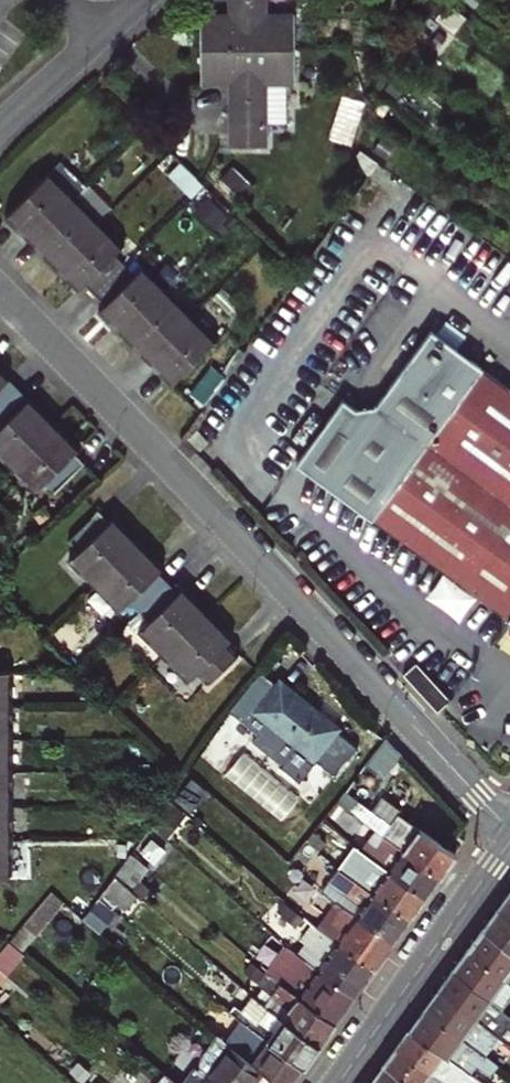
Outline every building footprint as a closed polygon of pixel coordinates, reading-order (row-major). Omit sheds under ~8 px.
[(292,49),(292,17),(265,17),(265,0),(230,0),(230,18),(203,18),(203,50),(292,49)] [(231,82),(232,123),(286,122),(285,80),(293,80),(292,49),(203,50),(203,82),(231,82)] [(136,274),(125,263),(114,253),(121,246),(49,173),(9,215),(18,225),(15,228),(43,255),(46,252),(80,287),(84,283),(105,304),(101,308),(135,343),(132,346),(148,362),(161,375),(164,372),(173,381),(214,341),(142,268),(136,274)] [(298,465),(374,520),(484,371),(431,333),(377,406),(355,409),(344,401),(298,465)] [(374,520),(509,620),(509,335),(484,371),(374,520)] [(0,429),(0,447),(40,488),(47,482),(57,493),(83,467),(73,456),(78,453),(0,372),(0,429)] [(211,440),(197,428),(187,439),(201,451),(211,440)] [(100,512),(70,541),(81,552),(75,556),(125,608),(130,603),(150,623),(145,629),(193,679),(198,674),(208,685),(239,655),(228,645),(232,640),(184,591),(180,594),(160,574),(163,570),(114,520),(110,523),(100,512)] [(425,659),(409,668),(434,710),(450,701),(425,659)] [(262,666),(261,669),(278,683),(280,680),(262,666)] [(278,683),(261,669),(232,709),(247,721),(257,709),(337,773),(358,747),(338,731),(316,713),(317,710),(280,680),(278,683)] [(10,874),(9,671),(0,671),(0,875),(10,874)] [(340,729),(317,710),(316,713),(338,731),(340,729)] [(386,743),(367,766),(384,780),(401,759),(386,743)] [(246,749),(228,770),(284,816),(301,795),(246,749)] [(375,831),(439,877),(455,855),(399,815),(391,824),(361,801),(353,810),(375,831)] [(167,806),(151,825),(164,837),(180,817),(167,806)] [(368,854),(426,895),(433,885),(439,877),(384,838),(376,849),(367,842),(362,849),(368,854)] [(410,918),(426,895),(368,854),(362,849),(356,844),(346,858),(326,841),(318,850),(339,868),(410,918)] [(114,875),(125,885),(133,873),(142,862),(130,852),(114,875)] [(394,941),(410,918),(339,868),(322,890),(394,941)] [(151,889),(133,873),(125,885),(143,900),(151,889)] [(98,898),(113,910),(117,904),(130,915),(143,900),(125,885),(114,875),(98,898)] [(374,968),(394,941),(322,890),(311,906),(346,932),(338,942),(374,968)] [(50,893),(23,925),(36,936),(63,904),(50,893)] [(509,917),(509,895),(500,909),(509,917)] [(113,910),(98,898),(83,920),(96,931),(113,910)] [(482,934),(509,956),(509,917),(500,909),(482,934)] [(374,968),(338,942),(312,923),(300,939),(311,947),(317,951),(309,962),(356,995),(374,968)] [(467,954),(509,985),(509,956),(482,934),(467,954)] [(356,995),(309,962),(303,957),(288,946),(278,959),(295,971),(284,985),(337,1023),(356,995)] [(317,951),(311,947),(303,957),(309,962),(317,951)] [(467,954),(455,971),(505,1008),(509,1001),(509,985),(467,954)] [(505,1008),(455,971),(441,991),(499,1035),(498,1036),(509,1045),(509,1028),(506,1025),(509,1020),(509,1012),(505,1008)] [(264,989),(257,999),(322,1045),(337,1023),(284,985),(268,973),(259,985),(264,989)] [(441,991),(424,1013),(483,1056),(498,1036),(499,1035),(441,991)] [(322,1045),(257,999),(253,996),(242,1011),(235,1005),(230,1012),(234,1015),(306,1067),(322,1045)] [(424,1013),(411,1032),(471,1075),(477,1066),(491,1076),(498,1066),(483,1056),(424,1013)] [(265,1071),(282,1082),(295,1082),(306,1067),(234,1015),(219,1036),(227,1043),(265,1071)] [(398,1049),(445,1082),(476,1082),(478,1080),(471,1075),(411,1032),(398,1049)] [(265,1071),(227,1043),(219,1036),(194,1070),(209,1082),(256,1082),(265,1071)] [(398,1049),(386,1067),(408,1082),(445,1082),(398,1049)] [(374,1082),(408,1082),(386,1067),(374,1082)]
